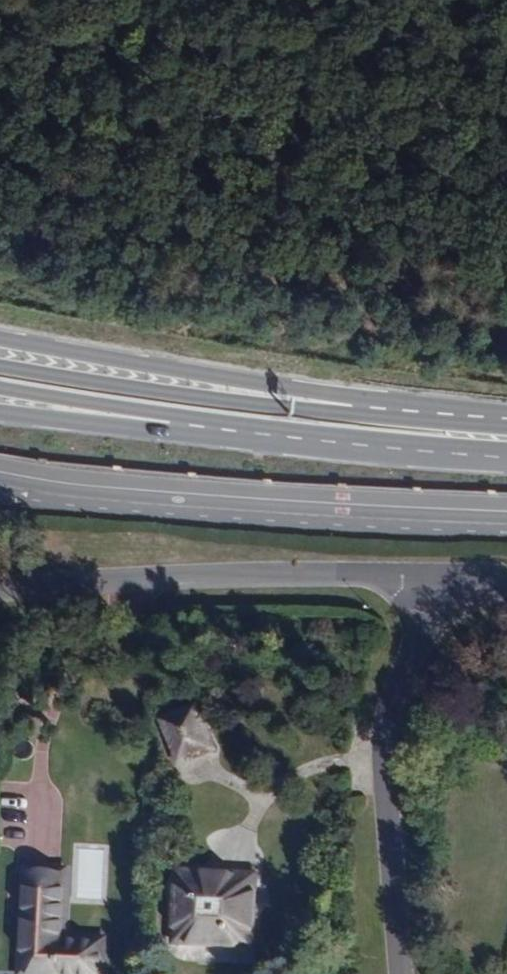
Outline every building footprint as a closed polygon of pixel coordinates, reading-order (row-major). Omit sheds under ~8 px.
[(217,749),(197,699),(181,705),(179,765),(217,749)] [(179,765),(181,705),(156,715),(177,766),(179,765)] [(99,973),(100,937),(61,935),(63,869),(27,867),(23,971),(99,973)] [(249,941),(251,873),(176,871),(174,938),(249,941)]
